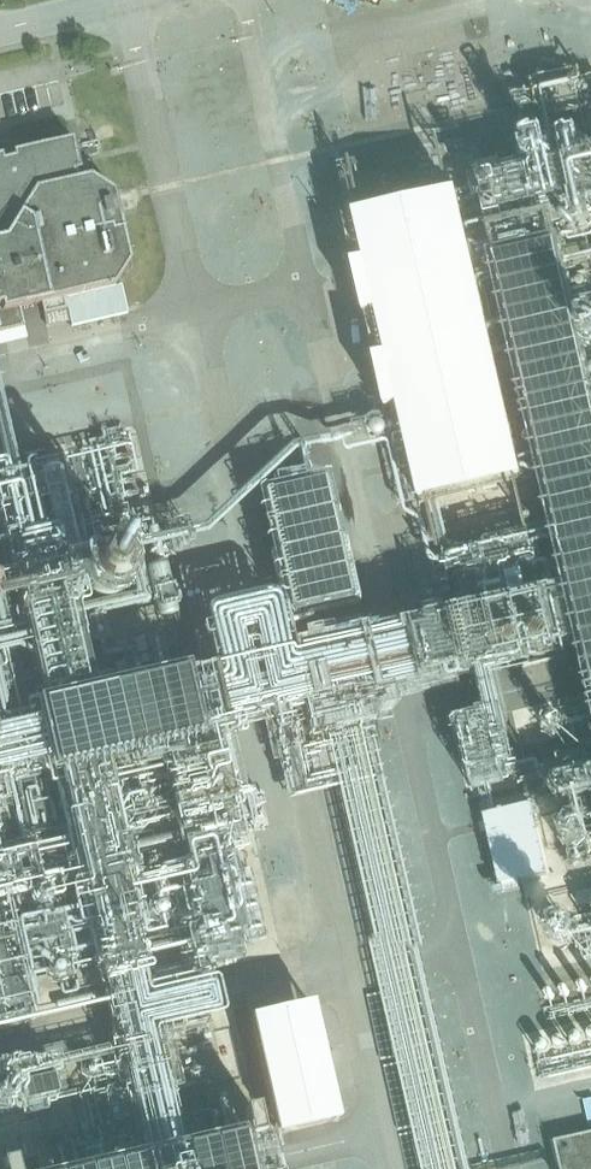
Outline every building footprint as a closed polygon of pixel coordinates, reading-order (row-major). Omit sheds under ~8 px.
[(590,100),(586,101),(584,92),(590,91),(590,87),(590,80),(574,82),(572,75),(536,84),(537,91),(511,98),(514,113),(545,106),(553,143),(522,150),(527,179),(356,221),(367,267),(355,270),(367,321),(378,318),(388,361),(377,364),(388,414),(400,412),(402,423),(327,440),(312,445),(288,449),(199,532),(189,533),(185,524),(172,526),(173,533),(158,537),(156,529),(151,529),(149,521),(128,526),(122,501),(135,498),(130,477),(136,476),(127,437),(124,437),(122,431),(105,435),(104,433),(100,433),(102,442),(94,445),(97,456),(17,474),(0,401),(0,460),(5,481),(0,482),(0,1032),(105,1009),(113,1049),(82,1056),(88,1083),(79,1098),(89,1146),(70,1149),(70,1146),(56,1149),(62,1168),(278,1168),(268,1128),(258,1130),(254,1115),(238,1118),(231,1090),(204,1095),(208,1114),(192,1117),(196,1131),(177,1136),(167,1096),(179,1093),(179,1091),(198,1086),(194,1071),(175,1076),(166,1037),(206,1028),(204,1023),(219,1019),(221,1018),(223,1016),(223,1014),(223,1012),(217,986),(216,984),(214,982),(211,981),(209,982),(151,996),(149,996),(147,996),(146,994),(145,992),(138,961),(188,949),(189,957),(202,955),(202,957),(224,952),(225,957),(242,954),(241,946),(251,943),(232,858),(217,861),(216,857),(232,853),(229,838),(231,837),(224,805),(242,801),(239,789),(244,788),(233,739),(244,736),(242,729),(262,725),(271,765),(276,764),(286,803),(337,791),(424,1168),(467,1168),(369,726),(374,725),(370,705),(558,662),(556,651),(579,646),(590,701),(530,720),(550,808),(556,807),(571,870),(590,866),(590,104),(590,100)] [(23,329),(18,311),(41,306),(46,330),(69,325),(70,328),(126,315),(120,288),(113,289),(128,265),(113,195),(88,180),(75,183),(73,174),(78,173),(71,142),(11,156),(12,161),(2,164),(1,158),(0,159),(0,334),(23,329)] [(456,715),(475,794),(506,786),(487,708),(456,715)] [(531,806),(483,816),(498,891),(547,881),(531,806)] [(580,895),(582,910),(590,908),(590,893),(580,895)] [(578,922),(585,956),(590,955),(590,919),(578,922)] [(546,995),(550,1023),(590,1014),(590,984),(546,995)] [(275,1136),(339,1123),(311,1007),(249,1021),(275,1136)] [(57,1096),(52,1069),(31,1073),(28,1056),(0,1061),(0,1106),(57,1096)] [(555,1143),(561,1168),(590,1168),(590,1135),(555,1143)]
